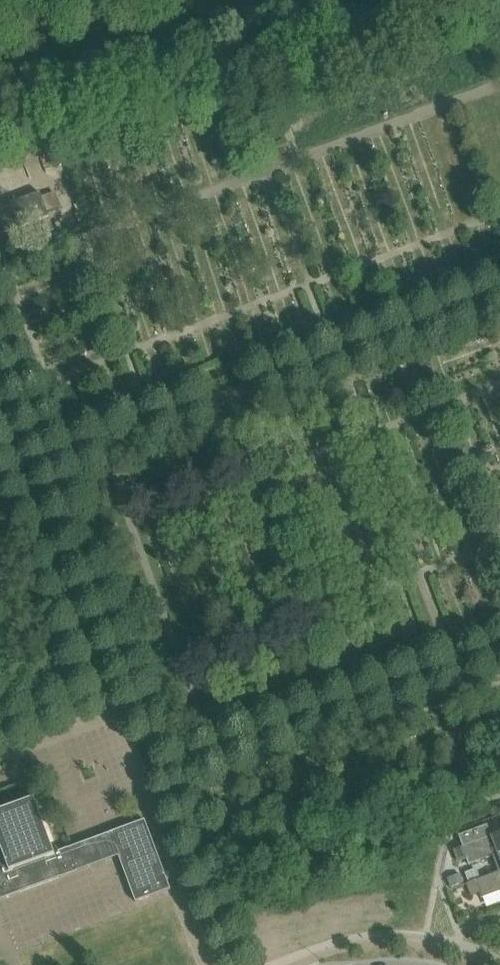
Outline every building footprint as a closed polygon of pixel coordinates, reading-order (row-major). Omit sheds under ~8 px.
[(0,207),(0,235),(49,218),(40,193),(0,207)] [(38,809),(35,799),(0,812),(0,901),(78,873),(69,849),(55,854),(38,809)] [(171,890),(171,889),(145,821),(111,834),(136,903),(171,890)] [(488,839),(483,827),(458,836),(463,848),(455,851),(459,862),(467,859),(469,865),(494,856),(499,872),(499,873),(499,834),(488,839)] [(499,872),(467,884),(472,896),(480,893),(482,899),(499,892),(499,873),(499,872)]
